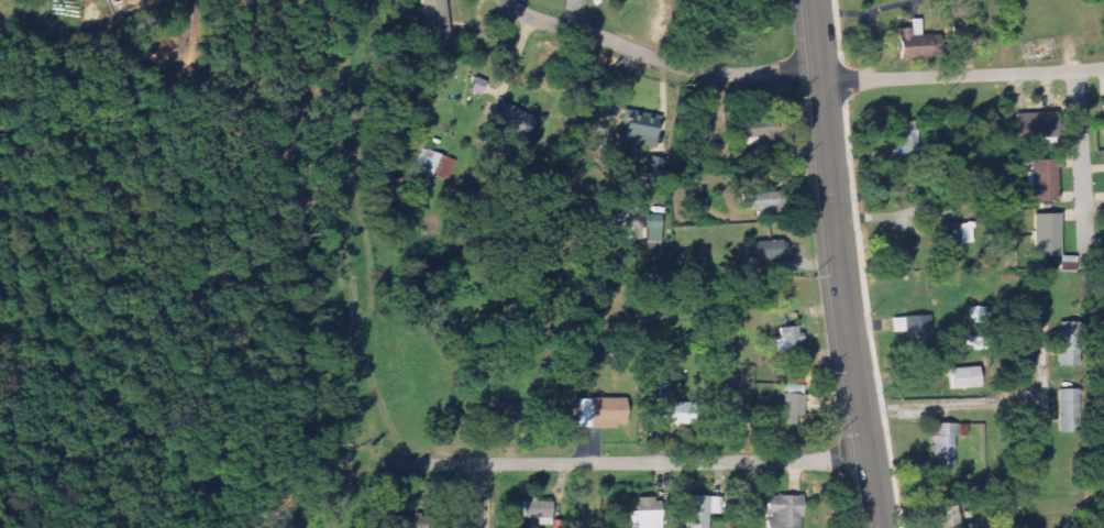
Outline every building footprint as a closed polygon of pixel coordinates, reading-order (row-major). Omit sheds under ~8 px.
[(445,0),(421,0),(426,45),(450,42),(445,0)] [(896,29),(897,59),(923,58),(922,20),(910,21),(910,29),(896,29)] [(487,123),(529,138),(537,116),(495,101),(487,123)] [(661,117),(621,111),(617,142),(657,148),(661,117)] [(1016,114),(1016,142),(1048,142),(1049,115),(1016,114)] [(766,137),(765,130),(743,130),(743,138),(766,137)] [(918,132),(899,133),(900,159),(918,158),(918,132)] [(710,147),(715,165),(726,162),(721,144),(710,147)] [(447,157),(427,150),(419,171),(440,178),(447,157)] [(645,174),(659,177),(663,160),(648,157),(645,174)] [(1058,203),(1057,160),(1033,161),(1033,172),(1028,172),(1028,191),(1035,191),(1035,204),(1058,203)] [(749,212),(775,211),(774,194),(748,196),(749,212)] [(1036,215),(1036,258),(1062,257),(1061,215),(1036,215)] [(646,243),(660,243),(660,216),(641,216),(641,230),(646,230),(646,243)] [(973,224),(945,225),(946,245),(974,244),(973,224)] [(785,241),(742,243),(742,262),(786,260),(785,241)] [(1078,258),(1062,257),(1061,272),(1077,272),(1078,258)] [(984,324),(984,308),(969,308),(969,324),(984,324)] [(930,317),(903,318),(904,338),(908,337),(909,362),(931,361),(930,317)] [(1061,368),(1084,367),(1083,323),(1060,324),(1061,368)] [(800,328),(778,329),(779,352),(801,352),(800,328)] [(950,370),(950,390),(979,389),(979,369),(950,370)] [(695,426),(695,404),(669,404),(670,383),(657,383),(657,420),(671,420),(671,426),(695,426)] [(1062,426),(1084,424),(1082,390),(1060,392),(1062,426)] [(799,428),(804,397),(784,394),(779,425),(799,428)] [(737,432),(738,398),(717,397),(716,432),(737,432)] [(624,399),(576,400),(576,429),(625,429),(624,399)] [(966,437),(966,425),(933,425),(932,470),(953,470),(954,437),(966,437)] [(765,527),(800,527),(801,496),(765,495),(765,527)] [(719,496),(686,496),(685,527),(708,527),(708,514),(719,514),(719,496)] [(757,497),(740,497),(739,521),(757,521),(757,497)] [(662,498),(636,499),(636,510),(629,510),(630,527),(662,527),(662,498)] [(538,525),(553,525),(552,502),(521,502),(521,519),(537,519),(538,525)] [(958,507),(937,509),(939,527),(960,527),(958,507)]
